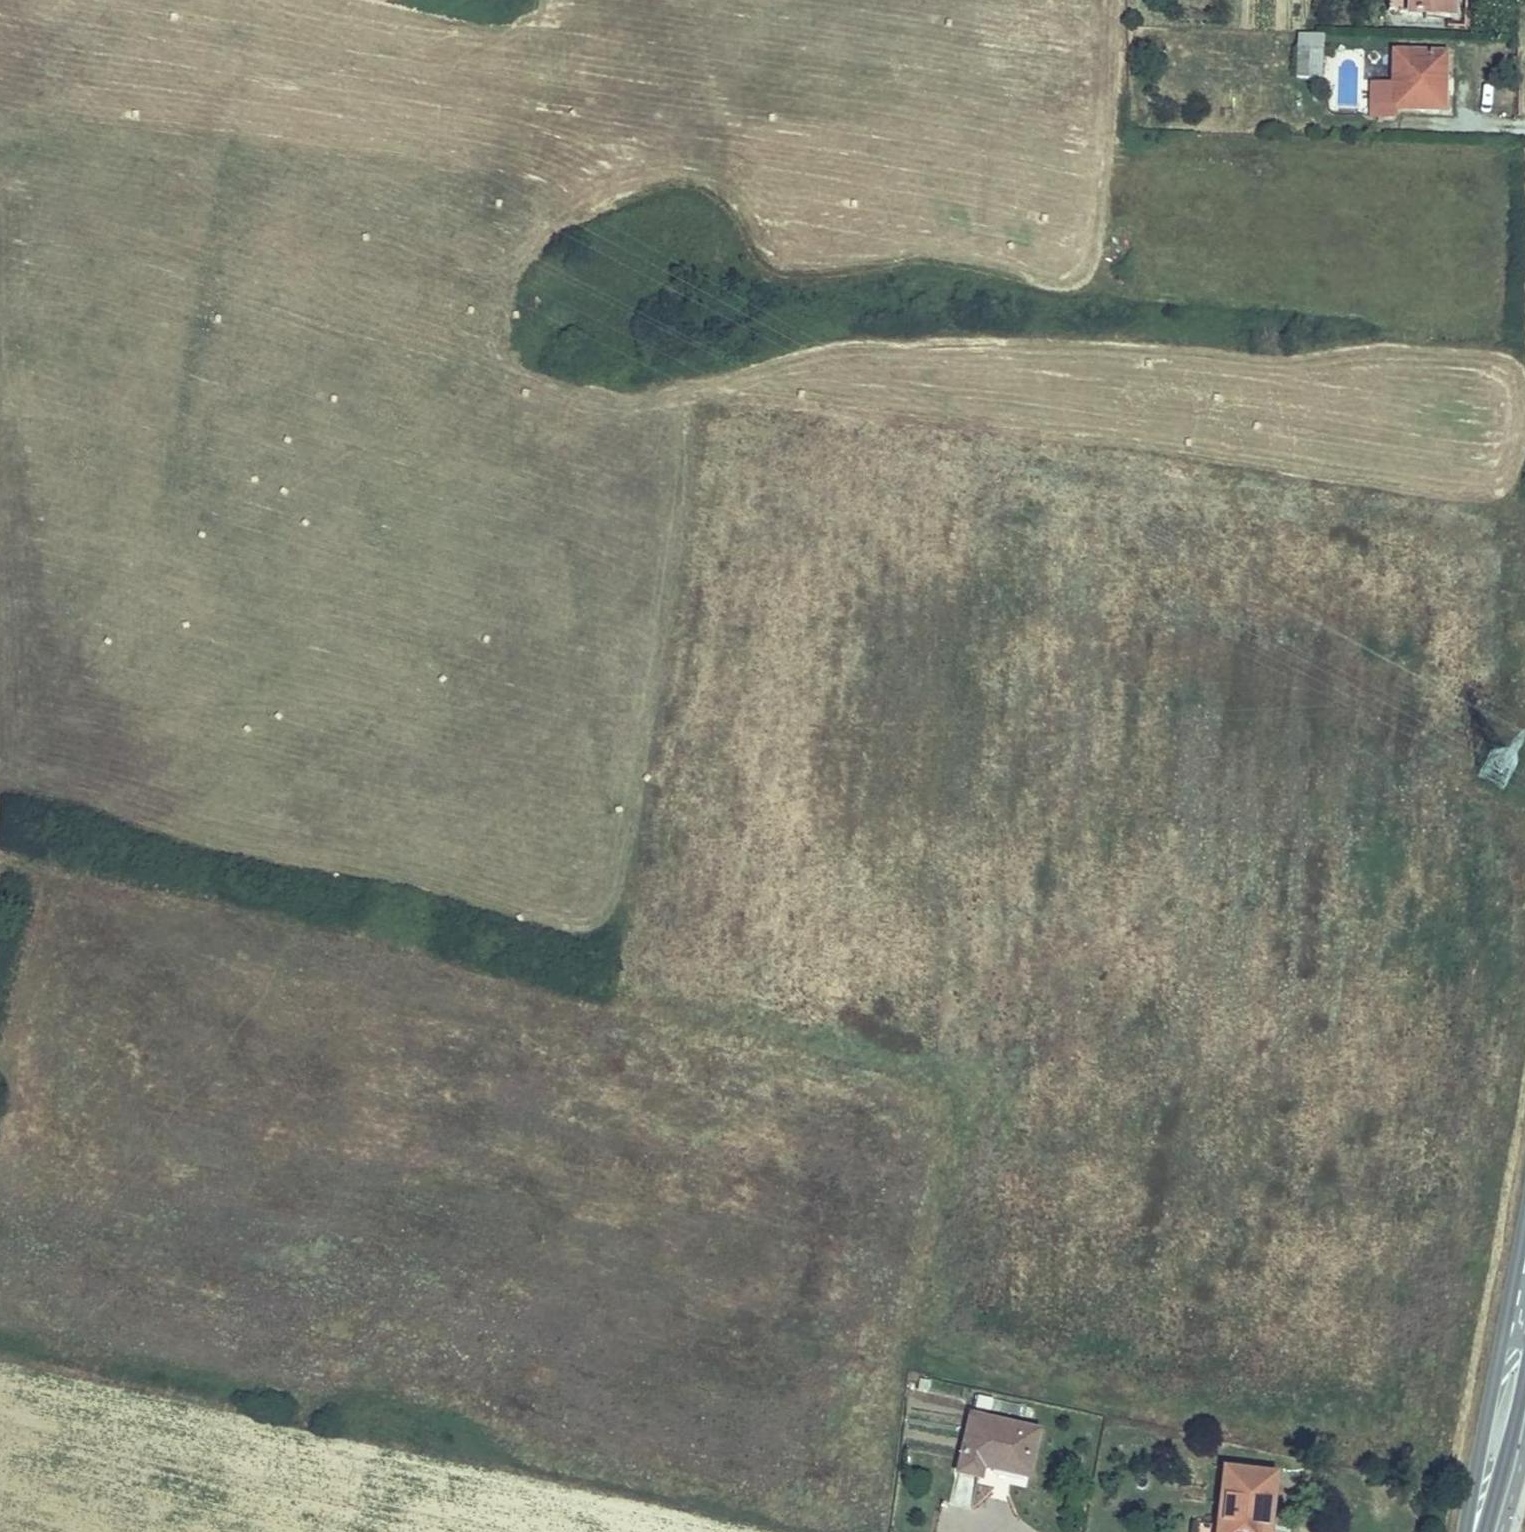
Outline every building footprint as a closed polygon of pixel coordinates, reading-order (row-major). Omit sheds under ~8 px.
[(1408,15),(1451,16),(1451,0),(1408,0),(1408,15)] [(1322,52),(1295,51),(1295,79),(1321,80),(1322,52)] [(1447,56),(1392,54),(1391,83),(1377,83),(1376,115),(1398,116),(1399,108),(1445,109),(1447,56)] [(969,1419),(958,1475),(980,1479),(982,1470),(1026,1479),(1033,1433),(969,1419)] [(1274,1480),(1225,1477),(1221,1531),(1271,1531),(1274,1480)]
